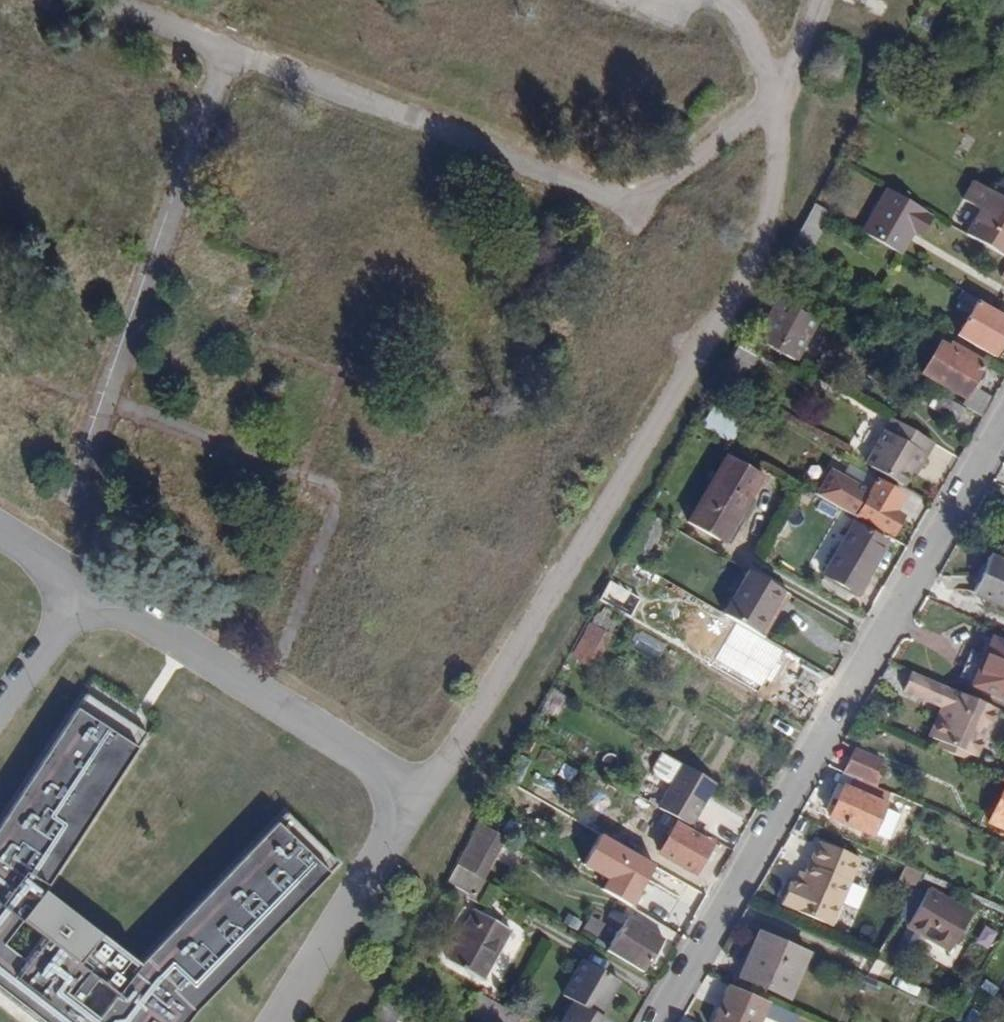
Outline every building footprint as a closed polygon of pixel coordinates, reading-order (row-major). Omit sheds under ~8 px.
[(975,180),(965,197),(982,208),(967,233),(1003,255),(1003,197),(975,180)] [(888,187),(862,231),(899,252),(912,231),(921,235),(930,218),(923,213),(926,209),(888,187)] [(828,211),(814,202),(790,247),(803,255),(828,211)] [(754,338),(793,360),(817,319),(779,296),(754,338)] [(959,332),(993,353),(1003,334),(1003,319),(977,302),(959,332)] [(757,351),(759,347),(743,338),(741,342),(757,351)] [(720,379),(737,389),(758,352),(757,351),(741,342),(720,379)] [(939,343),(923,371),(965,397),(961,403),(983,415),(994,396),(978,386),(981,381),(978,378),(982,370),(979,368),(983,363),(949,343),(946,347),(939,343)] [(955,419),(962,407),(942,396),(935,407),(955,419)] [(892,417),(864,463),(901,485),(911,469),(915,470),(933,441),(892,417)] [(688,521),(717,537),(732,512),(738,516),(761,476),(726,455),(688,521)] [(901,494),(876,480),(869,492),(864,489),(855,503),(848,500),(850,496),(831,485),(826,495),(892,532),(902,514),(894,509),(901,494)] [(717,537),(728,544),(743,519),(738,516),(732,512),(717,537)] [(823,573),(857,592),(886,542),(853,522),(823,573)] [(790,532),(782,527),(775,538),(783,543),(790,532)] [(993,603),(1003,607),(1003,561),(993,556),(976,594),(985,598),(981,606),(989,609),(993,603)] [(644,582),(649,573),(629,562),(624,571),(644,582)] [(782,589),(749,570),(724,613),(756,632),(782,589)] [(603,599),(617,607),(626,590),(612,583),(603,599)] [(756,632),(765,637),(789,594),(782,589),(756,632)] [(608,632),(617,617),(598,607),(590,622),(608,632)] [(581,638),(587,641),(578,660),(596,669),(615,636),(608,632),(590,622),(581,638)] [(663,657),(666,639),(637,634),(634,652),(663,657)] [(1003,699),(1003,642),(994,638),(986,655),(974,681),(972,685),(1003,699)] [(986,655),(970,648),(958,675),(974,681),(986,655)] [(925,677),(911,671),(902,692),(916,698),(925,677)] [(916,698),(940,709),(949,688),(925,677),(916,698)] [(562,704),(567,696),(551,687),(547,695),(562,704)] [(975,756),(996,708),(949,688),(940,709),(945,711),(933,738),(939,741),(965,752),(975,756)] [(40,1021),(188,1021),(341,864),(287,820),(147,965),(51,894),(151,733),(87,698),(0,832),(0,992),(40,1021)] [(945,711),(940,709),(928,736),(933,738),(945,711)] [(939,741),(937,746),(963,757),(965,752),(939,741)] [(854,749),(843,771),(876,786),(880,778),(876,776),(883,761),(854,749)] [(658,806),(690,824),(715,780),(683,762),(658,806)] [(872,835),(885,804),(843,785),(828,817),(872,835)] [(539,787),(531,802),(551,812),(559,796),(539,787)] [(989,822),(1003,829),(1003,787),(989,822)] [(627,805),(638,811),(645,799),(635,793),(627,805)] [(655,814),(641,839),(655,848),(662,835),(656,831),(663,818),(655,814)] [(456,862),(457,863),(480,877),(503,836),(478,821),(456,862)] [(693,869),(707,844),(675,826),(661,850),(693,869)] [(863,858),(821,840),(801,884),(792,880),(782,903),(833,925),(863,858)] [(490,882),(480,877),(457,863),(448,881),(479,900),(490,882)] [(653,865),(647,874),(667,886),(673,875),(653,865)] [(928,888),(906,927),(948,951),(971,911),(928,888)] [(447,958),(480,977),(508,928),(475,910),(447,958)] [(602,922),(589,915),(582,927),(595,935),(602,922)] [(644,971),(665,936),(628,915),(607,950),(644,971)] [(759,931),(738,977),(788,998),(809,953),(759,931)] [(599,1014),(617,981),(582,960),(563,994),(574,1000),(562,1021),(595,1021),(599,1014)] [(862,976),(857,986),(868,991),(872,981),(862,976)] [(976,984),(965,978),(957,991),(968,998),(974,987),(976,984)] [(762,1017),(774,1021),(782,1021),(786,1010),(729,985),(712,1021),(760,1021),(762,1017)] [(399,1011),(385,1002),(373,1021),(392,1021),(399,1011)]
